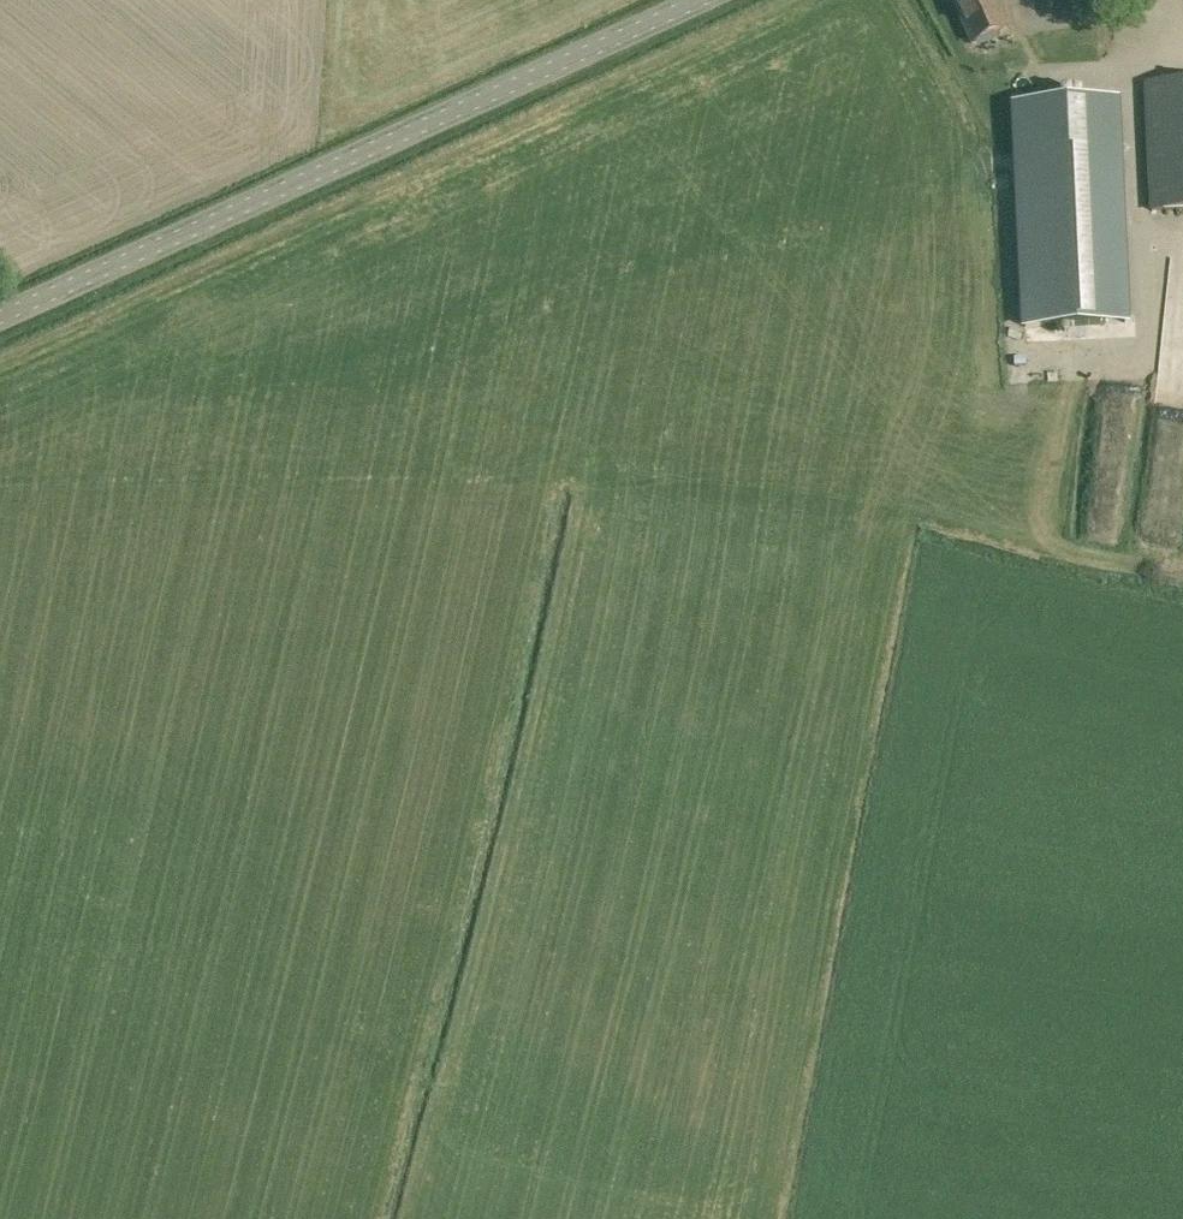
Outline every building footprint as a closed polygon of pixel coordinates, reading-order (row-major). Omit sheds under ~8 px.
[(1007,27),(997,6),(995,7),(992,0),(953,0),(972,42),(1007,27)] [(1127,46),(1050,58),(1056,98),(1133,86),(1127,46)] [(1182,209),(1182,80),(1144,82),(1150,211),(1182,209)] [(1025,327),(1125,322),(1115,101),(1015,106),(1020,213),(1021,238),(1025,327)]
